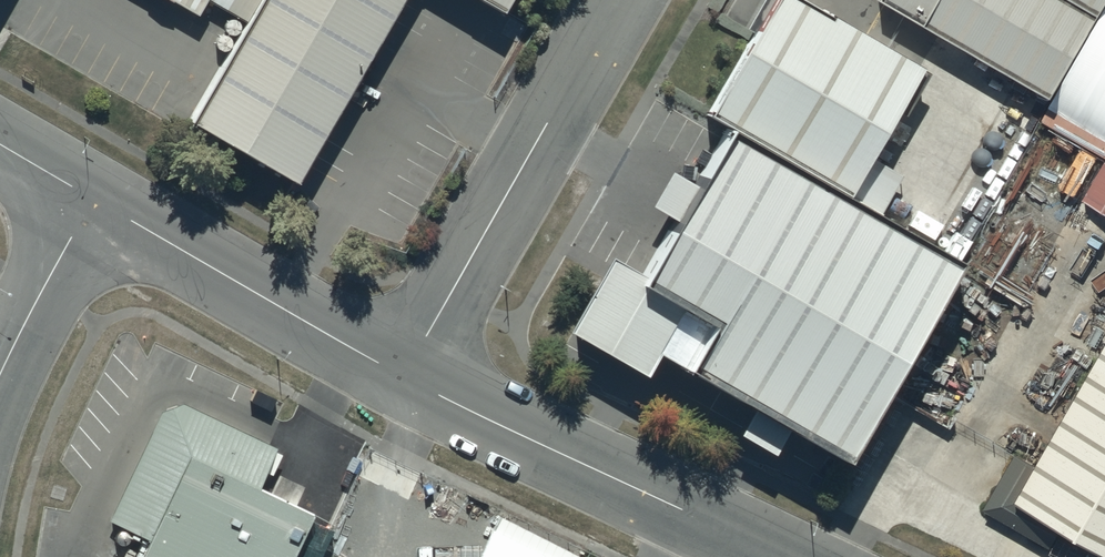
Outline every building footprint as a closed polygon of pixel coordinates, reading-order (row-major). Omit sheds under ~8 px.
[(246,25),(188,119),(291,179),(399,0),(261,0),(246,25)] [(246,25),(261,0),(204,0),(246,25)] [(504,9),(510,0),(490,0),(504,9)] [(721,116),(841,178),(915,51),(828,0),(738,0),(686,88),(721,116)] [(1059,78),(1104,0),(925,0),(1059,78)] [(965,257),(721,116),(633,266),(611,253),(567,328),(640,370),(652,349),(846,461),(965,257)] [(1009,477),(1104,533),(1104,313),(1009,477)] [(177,401),(86,556),(268,556),(313,480),(177,401)]
